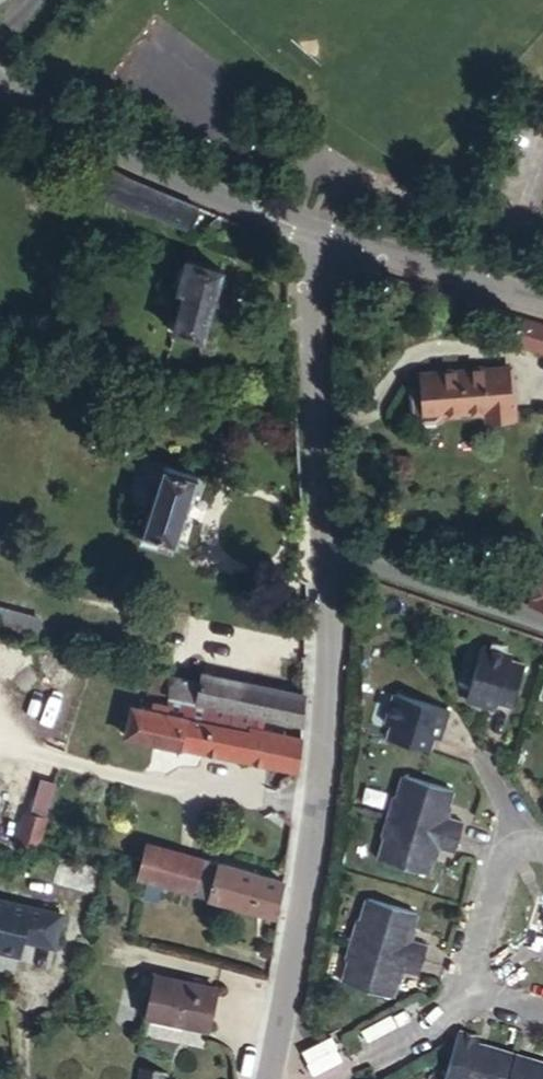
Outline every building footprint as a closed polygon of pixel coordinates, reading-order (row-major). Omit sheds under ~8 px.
[(181,198),(99,165),(92,183),(137,200),(133,210),(192,234),(201,206),(181,198)] [(257,229),(244,224),(234,230),(251,238),(257,229)] [(197,305),(183,342),(211,351),(234,282),(198,268),(187,300),(197,305)] [(542,358),(542,326),(519,321),(514,332),(527,336),(524,353),(542,358)] [(514,376),(445,379),(445,396),(445,420),(489,418),(490,426),(516,426),(514,376)] [(445,396),(445,379),(428,380),(428,396),(445,396)] [(445,396),(428,396),(429,420),(445,420),(445,396)] [(184,490),(155,476),(137,529),(168,540),(184,490)] [(67,569),(57,567),(54,568),(53,573),(66,577),(67,569)] [(536,592),(527,617),(542,621),(542,595),(536,592)] [(37,635),(42,618),(5,608),(1,624),(37,635)] [(503,648),(476,639),(456,704),(483,713),(487,703),(499,707),(515,662),(500,657),(503,648)] [(99,649),(96,662),(107,665),(111,652),(99,649)] [(285,728),(286,693),(158,659),(150,676),(124,668),(120,685),(152,693),(178,700),(285,728)] [(428,704),(367,690),(360,718),(365,723),(363,735),(410,746),(415,732),(420,733),(428,704)] [(284,755),(285,736),(233,727),(232,733),(173,722),(178,700),(152,693),(147,712),(114,705),(102,741),(180,756),(282,776),(284,755)] [(443,777),(391,762),(384,788),(378,786),(366,827),(372,829),(367,850),(420,866),(427,837),(443,843),(454,807),(437,802),(443,777)] [(39,848),(59,782),(39,776),(19,842),(39,848)] [(140,839),(130,877),(183,893),(194,856),(140,839)] [(266,919),(270,880),(194,856),(183,893),(266,919)] [(408,916),(352,900),(349,924),(341,924),(330,965),(335,967),(329,991),(383,1004),(389,981),(408,984),(419,945),(402,940),(408,916)] [(0,901),(0,954),(11,956),(14,940),(46,948),(54,913),(0,901)] [(199,989),(148,979),(139,1016),(190,1029),(199,989)] [(460,1041),(448,1078),(542,1078),(542,1072),(476,1053),(477,1045),(460,1041)]
